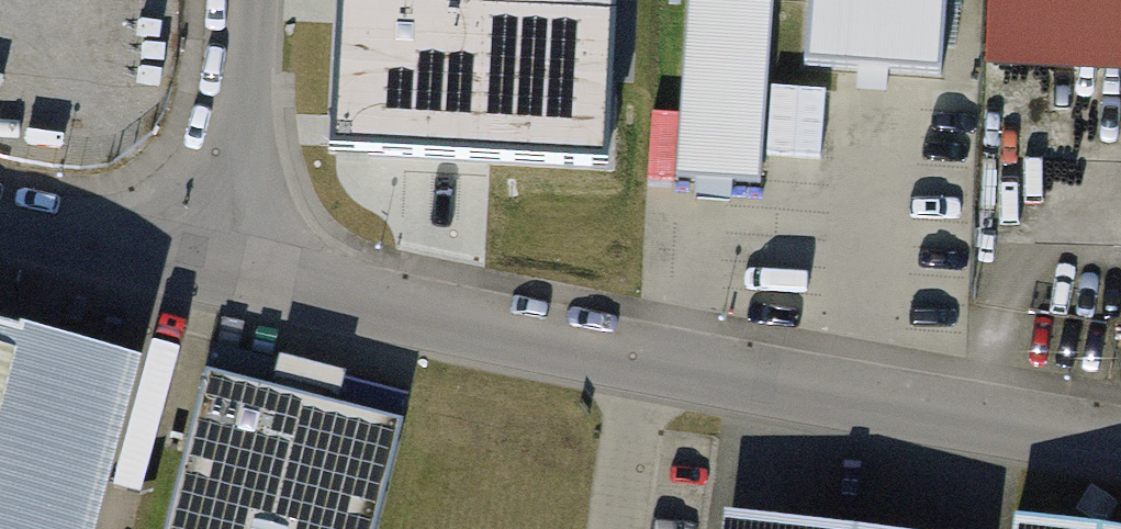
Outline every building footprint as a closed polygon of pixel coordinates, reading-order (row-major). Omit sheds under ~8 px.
[(363,4),(341,3),(334,153),(607,166),(615,0),(363,0),(363,4)] [(678,180),(764,186),(777,0),(690,0),(678,180)] [(810,66),(937,71),(940,0),(813,0),(810,66)] [(989,63),(1120,70),(1120,0),(992,0),(989,63)] [(116,370),(0,338),(0,528),(75,528),(116,370)] [(214,375),(174,528),(338,528),(368,415),(214,375)] [(1024,521),(1023,528),(1078,528),(1024,521)]
